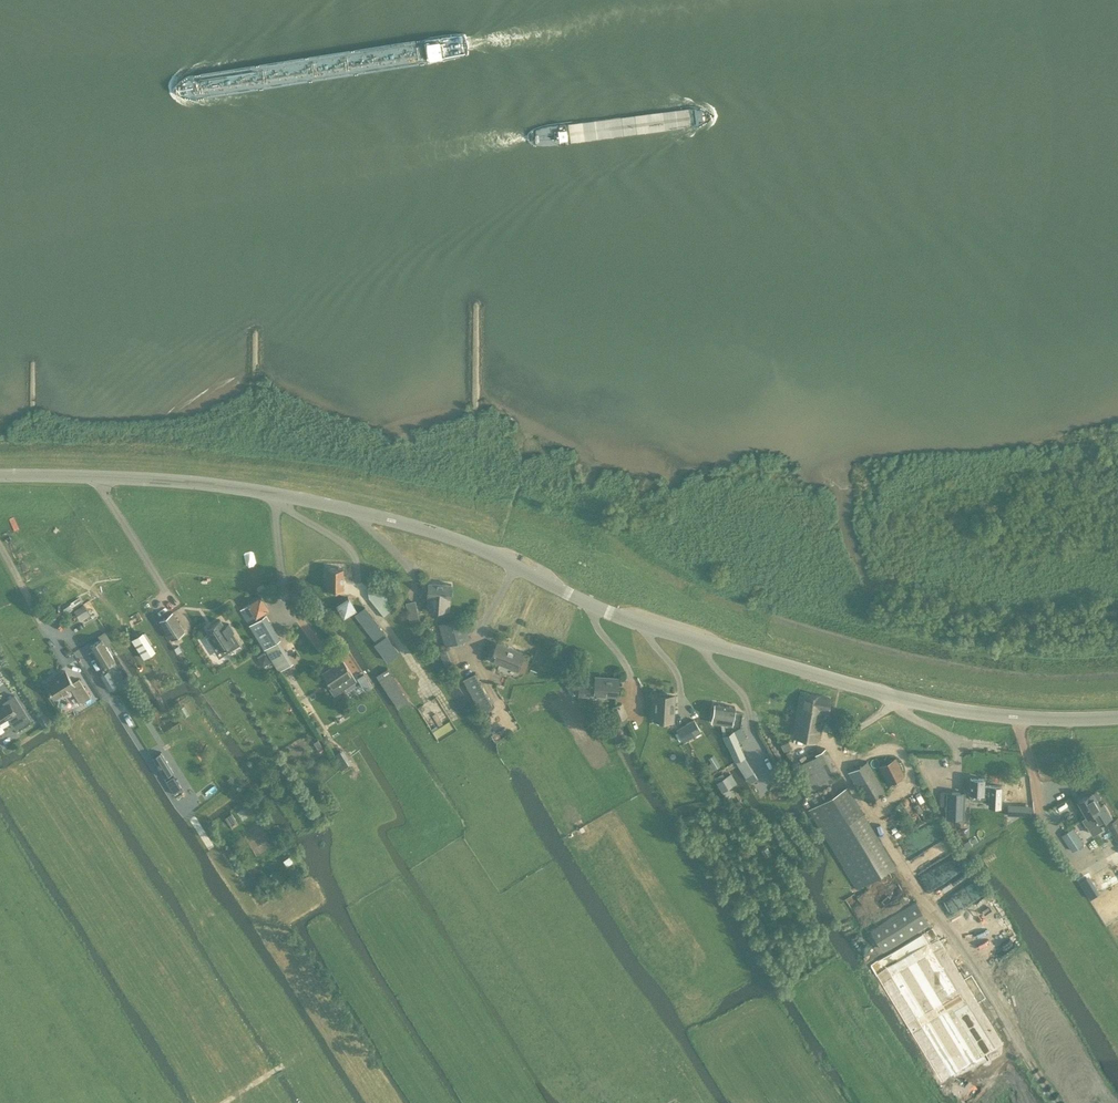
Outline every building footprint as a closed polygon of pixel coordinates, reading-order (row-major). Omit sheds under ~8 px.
[(338,588),(343,588),(343,567),(328,567),(328,588),(331,588),(331,593),(338,593),(338,588)] [(449,609),(452,584),(428,582),(427,594),(428,594),(426,608),(449,609)] [(376,586),(367,587),(369,596),(384,615),(393,608),(385,599),(387,597),(380,588),(377,590),(376,586)] [(274,592),(242,611),(249,622),(273,608),(274,611),(283,606),(274,592)] [(90,613),(84,603),(73,610),(80,620),(90,613)] [(365,606),(355,614),(375,640),(373,642),(387,660),(400,651),(385,632),(365,606)] [(172,612),(160,619),(172,638),(184,630),(172,612)] [(265,614),(249,624),(264,648),(279,639),(280,638),(265,614)] [(445,644),(469,638),(463,618),(440,624),(445,644)] [(224,626),(220,619),(207,628),(211,634),(206,637),(211,645),(216,642),(220,649),(226,646),(229,650),(239,644),(232,632),(233,631),(229,623),(224,626)] [(143,630),(131,638),(144,657),(156,650),(143,630)] [(102,665),(114,659),(105,645),(111,641),(104,631),(98,635),(100,638),(90,645),(93,650),(89,653),(92,658),(96,657),(102,665)] [(418,638),(412,641),(418,651),(423,648),(418,638)] [(517,669),(524,653),(497,642),(491,658),(517,669)] [(455,665),(449,647),(439,650),(445,668),(455,665)] [(335,664),(323,672),(333,687),(330,689),(334,696),(357,681),(352,674),(341,657),(334,662),(335,664)] [(387,667),(376,675),(383,685),(394,677),(387,667)] [(109,669),(100,674),(109,690),(114,687),(118,684),(109,669)] [(80,703),(91,696),(79,678),(73,682),(65,670),(46,682),(56,697),(71,688),(80,703)] [(492,704),(475,672),(463,679),(479,710),(492,704)] [(373,685),(365,675),(361,678),(368,688),(373,685)] [(597,677),(597,683),(590,682),(590,685),(580,684),(579,693),(589,694),(590,694),(590,692),(594,692),(594,693),(596,693),(597,692),(616,694),(617,678),(597,677)] [(792,734),(793,735),(817,739),(821,712),(828,713),(830,700),(820,695),(801,690),(792,734)] [(676,691),(655,691),(655,718),(676,718),(676,691)] [(30,719),(14,695),(2,702),(4,705),(0,708),(0,721),(11,715),(18,726),(30,719)] [(406,696),(395,703),(398,708),(409,700),(406,696)] [(616,719),(627,715),(621,703),(613,707),(616,719)] [(713,722),(720,723),(722,734),(722,735),(723,735),(726,734),(725,731),(724,723),(732,725),(735,707),(715,704),(713,722)] [(174,713),(170,708),(163,712),(167,718),(174,713)] [(50,722),(44,712),(36,716),(43,727),(50,722)] [(689,734),(698,729),(690,717),(681,723),(689,734)] [(735,760),(744,756),(746,755),(734,730),(723,735),(735,760)] [(320,738),(324,743),(324,744),(329,740),(326,734),(320,738)] [(792,747),(788,740),(780,745),(784,751),(792,747)] [(828,776),(837,771),(826,747),(816,752),(817,754),(799,763),(812,789),(830,780),(828,776)] [(332,756),(340,769),(347,765),(348,765),(340,751),(332,756)] [(161,752),(151,757),(163,777),(173,771),(161,752)] [(744,756),(735,760),(746,777),(754,771),(744,756)] [(905,776),(895,757),(879,766),(888,784),(905,776)] [(868,801),(884,792),(867,761),(851,770),(868,801)] [(734,784),(729,774),(716,781),(721,791),(734,784)] [(173,776),(166,780),(174,794),(182,789),(173,776)] [(971,777),(971,792),(984,793),(984,792),(990,793),(990,804),(1001,805),(1002,785),(985,784),(985,778),(971,777)] [(914,780),(888,796),(922,851),(948,834),(914,780)] [(847,785),(809,808),(809,809),(857,888),(895,865),(848,786),(847,785)] [(963,818),(964,792),(942,791),(942,805),(949,805),(949,818),(963,818)] [(1094,792),(1080,800),(1089,815),(1095,811),(1102,823),(1113,816),(1105,802),(1102,805),(1094,792)] [(1008,804),(1007,814),(1032,815),(1032,805),(1008,804)] [(1108,823),(1117,839),(1117,817),(1108,823)] [(1073,826),(1062,833),(1073,850),(1080,846),(1073,836),(1079,833),(1073,826)] [(969,840),(964,843),(967,848),(972,845),(969,840)] [(291,855),(283,860),(286,865),(295,860),(291,855)] [(883,950),(929,922),(916,901),(870,929),(883,950)] [(767,934),(762,937),(766,942),(771,939),(767,934)] [(939,938),(881,972),(942,1079),(1001,1045),(939,938)]
